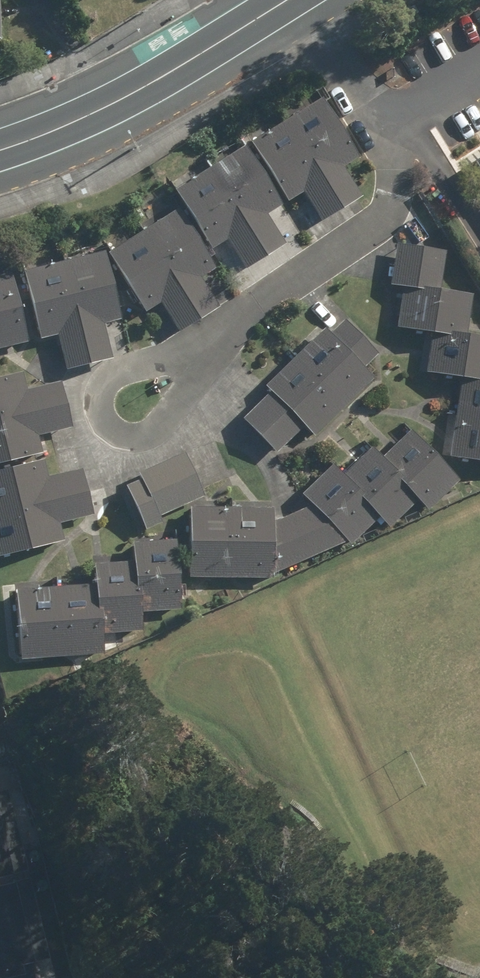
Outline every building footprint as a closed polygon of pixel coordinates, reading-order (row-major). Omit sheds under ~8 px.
[(322,97),(174,189),(212,249),(228,239),(246,268),(287,243),(268,214),(304,192),(322,221),(362,196),(344,166),(359,157),(322,97)] [(180,207),(109,252),(147,312),(161,303),(179,332),(220,307),(201,277),(218,267),(180,207)] [(468,333),(474,293),(441,288),(447,250),(397,243),(391,284),(403,286),(397,327),(432,332),(426,371),(462,376),(450,456),(479,461),(479,335),(468,333)] [(105,252),(24,271),(39,339),(59,334),(67,369),(113,358),(104,324),(121,320),(105,252)] [(0,277),(0,348),(29,342),(13,274),(0,277)] [(271,391),(244,418),(278,453),(305,426),(316,436),(376,378),(365,367),(379,354),(345,320),(331,333),(326,327),(265,385),(271,391)] [(0,378),(0,555),(64,540),(61,524),(94,516),(83,469),(50,476),(40,436),(73,428),(61,381),(29,388),(25,372),(0,378)] [(302,494),(313,505),(273,523),(273,508),(190,507),(189,576),(272,577),(272,574),(348,540),(352,544),(380,517),(391,528),(419,500),(429,511),(462,478),(412,428),(383,457),(372,446),(345,473),(334,463),(302,494)] [(185,451),(139,472),(141,478),(126,485),(146,530),(163,522),(161,516),(205,497),(185,451)] [(96,584),(17,588),(21,658),(105,653),(103,634),(144,631),(142,612),(181,610),(177,539),(133,541),(134,561),(95,563),(96,584)]
